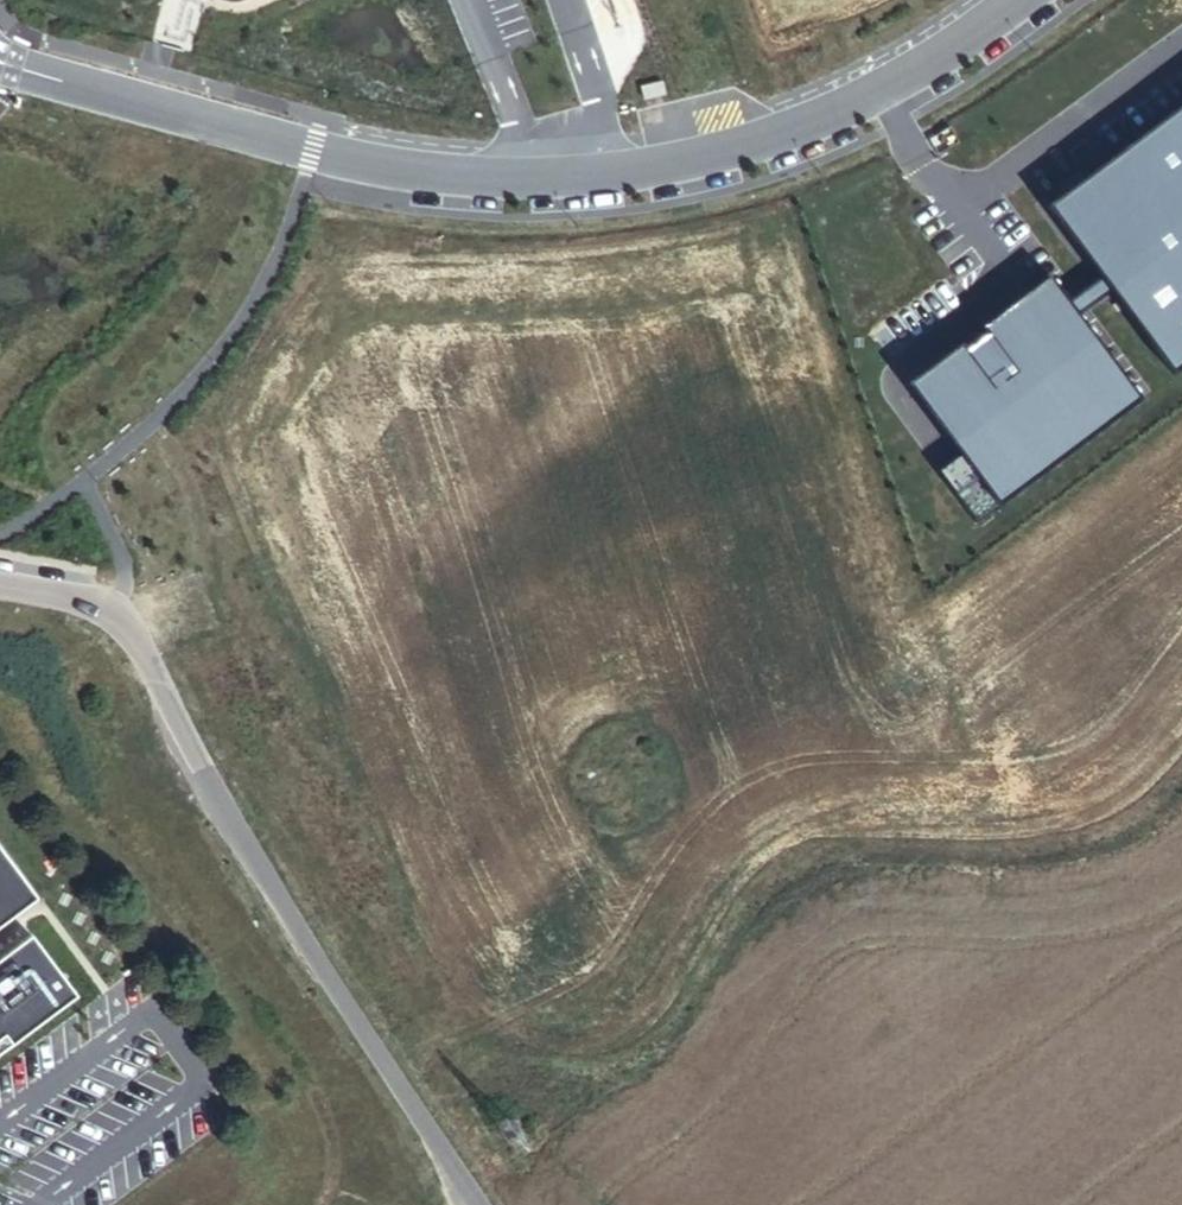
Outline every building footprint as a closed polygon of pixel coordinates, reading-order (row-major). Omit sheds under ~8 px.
[(662,81),(640,86),(643,100),(666,95),(662,81)] [(1088,178),(1063,197),(1049,208),(1074,241),(1181,193),(1181,108),(1088,178)] [(1181,373),(1181,193),(1074,241),(1176,377),(1181,373)] [(1145,401),(1052,278),(984,329),(989,336),(969,352),(963,345),(910,385),(962,455),(939,472),(979,525),(1145,401)] [(38,902),(0,852),(0,931),(38,902)] [(75,998),(31,939),(0,963),(0,1054),(75,998)]
